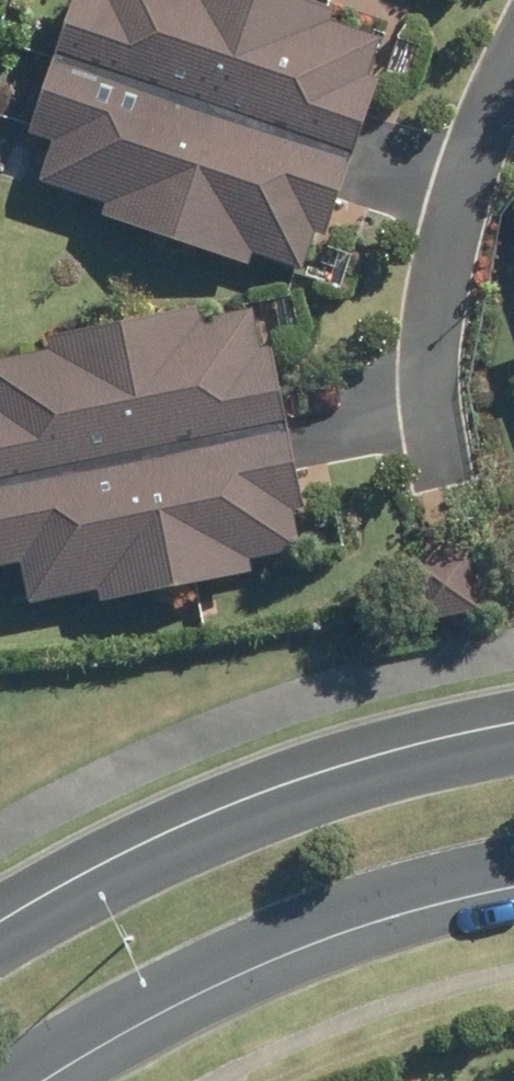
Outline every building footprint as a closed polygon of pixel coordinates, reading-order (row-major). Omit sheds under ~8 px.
[(342,14),(346,2),(338,0),(84,0),(66,54),(366,152),(392,75),(380,71),(394,31),(342,14)] [(114,203),(111,211),(263,260),(266,251),(316,268),(329,227),(339,231),(366,152),(66,54),(40,130),(64,139),(49,179),(114,203)] [(0,359),(0,482),(303,421),(286,342),(273,345),(265,302),(214,313),(211,302),(51,334),(54,346),(0,359)] [(0,483),(0,517),(9,564),(33,558),(41,602),(109,588),(112,600),(265,568),(263,557),(315,546),(308,507),(319,504),(303,421),(0,483)] [(465,557),(400,559),(402,614),(467,612),(465,557)]
